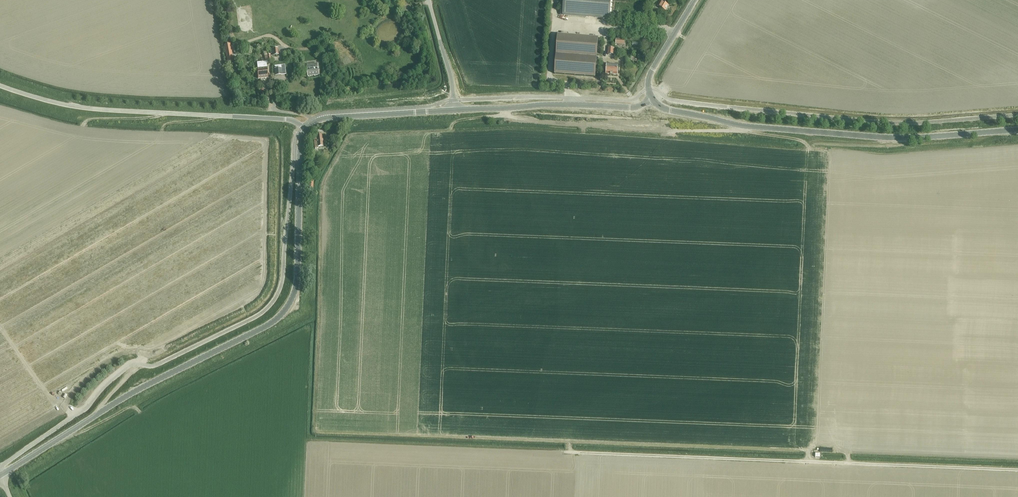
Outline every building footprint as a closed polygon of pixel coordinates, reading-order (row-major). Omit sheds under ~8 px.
[(610,19),(611,0),(565,0),(564,15),(610,19)] [(657,6),(665,11),(669,5),(660,0),(657,6)] [(558,35),(555,74),(595,77),(598,38),(558,35)] [(343,56),(354,52),(353,48),(342,52),(343,56)] [(266,62),(257,63),(257,69),(258,79),(268,78),(267,65),(266,62)] [(306,65),(307,77),(319,76),(318,64),(306,65)] [(606,74),(617,75),(618,65),(603,64),(603,67),(607,68),(606,74)] [(315,148),(318,148),(318,146),(323,146),(322,134),(314,135),(315,147),(315,148)]
